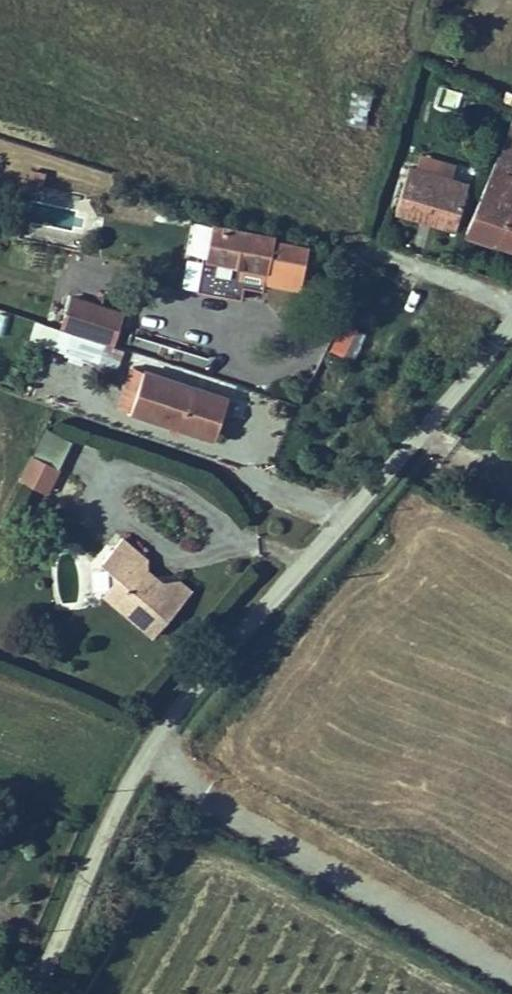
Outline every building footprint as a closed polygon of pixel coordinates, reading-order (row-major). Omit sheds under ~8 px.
[(365,125),(370,90),(351,88),(346,123),(365,125)] [(511,89),(464,210),(511,230),(511,89)] [(411,143),(399,187),(454,208),(470,161),(411,143)] [(199,237),(228,244),(235,217),(207,208),(199,237)] [(249,250),(256,223),(235,217),(228,244),(249,250)] [(287,260),(294,234),(256,223),(249,250),(287,260)] [(211,286),(214,260),(203,259),(199,285),(211,286)] [(329,345),(346,351),(355,324),(339,319),(329,345)] [(113,358),(118,344),(97,337),(93,351),(113,358)] [(142,362),(126,357),(114,399),(129,405),(142,362)] [(227,389),(142,362),(129,405),(213,432),(227,389)] [(47,491),(71,439),(43,426),(20,478),(47,491)] [(106,555),(108,567),(98,578),(147,620),(177,586),(156,567),(150,562),(144,571),(134,563),(132,554),(139,544),(115,522),(96,545),(106,555)] [(140,554),(139,544),(132,554),(134,563),(144,571),(150,562),(140,554)] [(172,565),(156,567),(177,586),(185,577),(172,565)]
